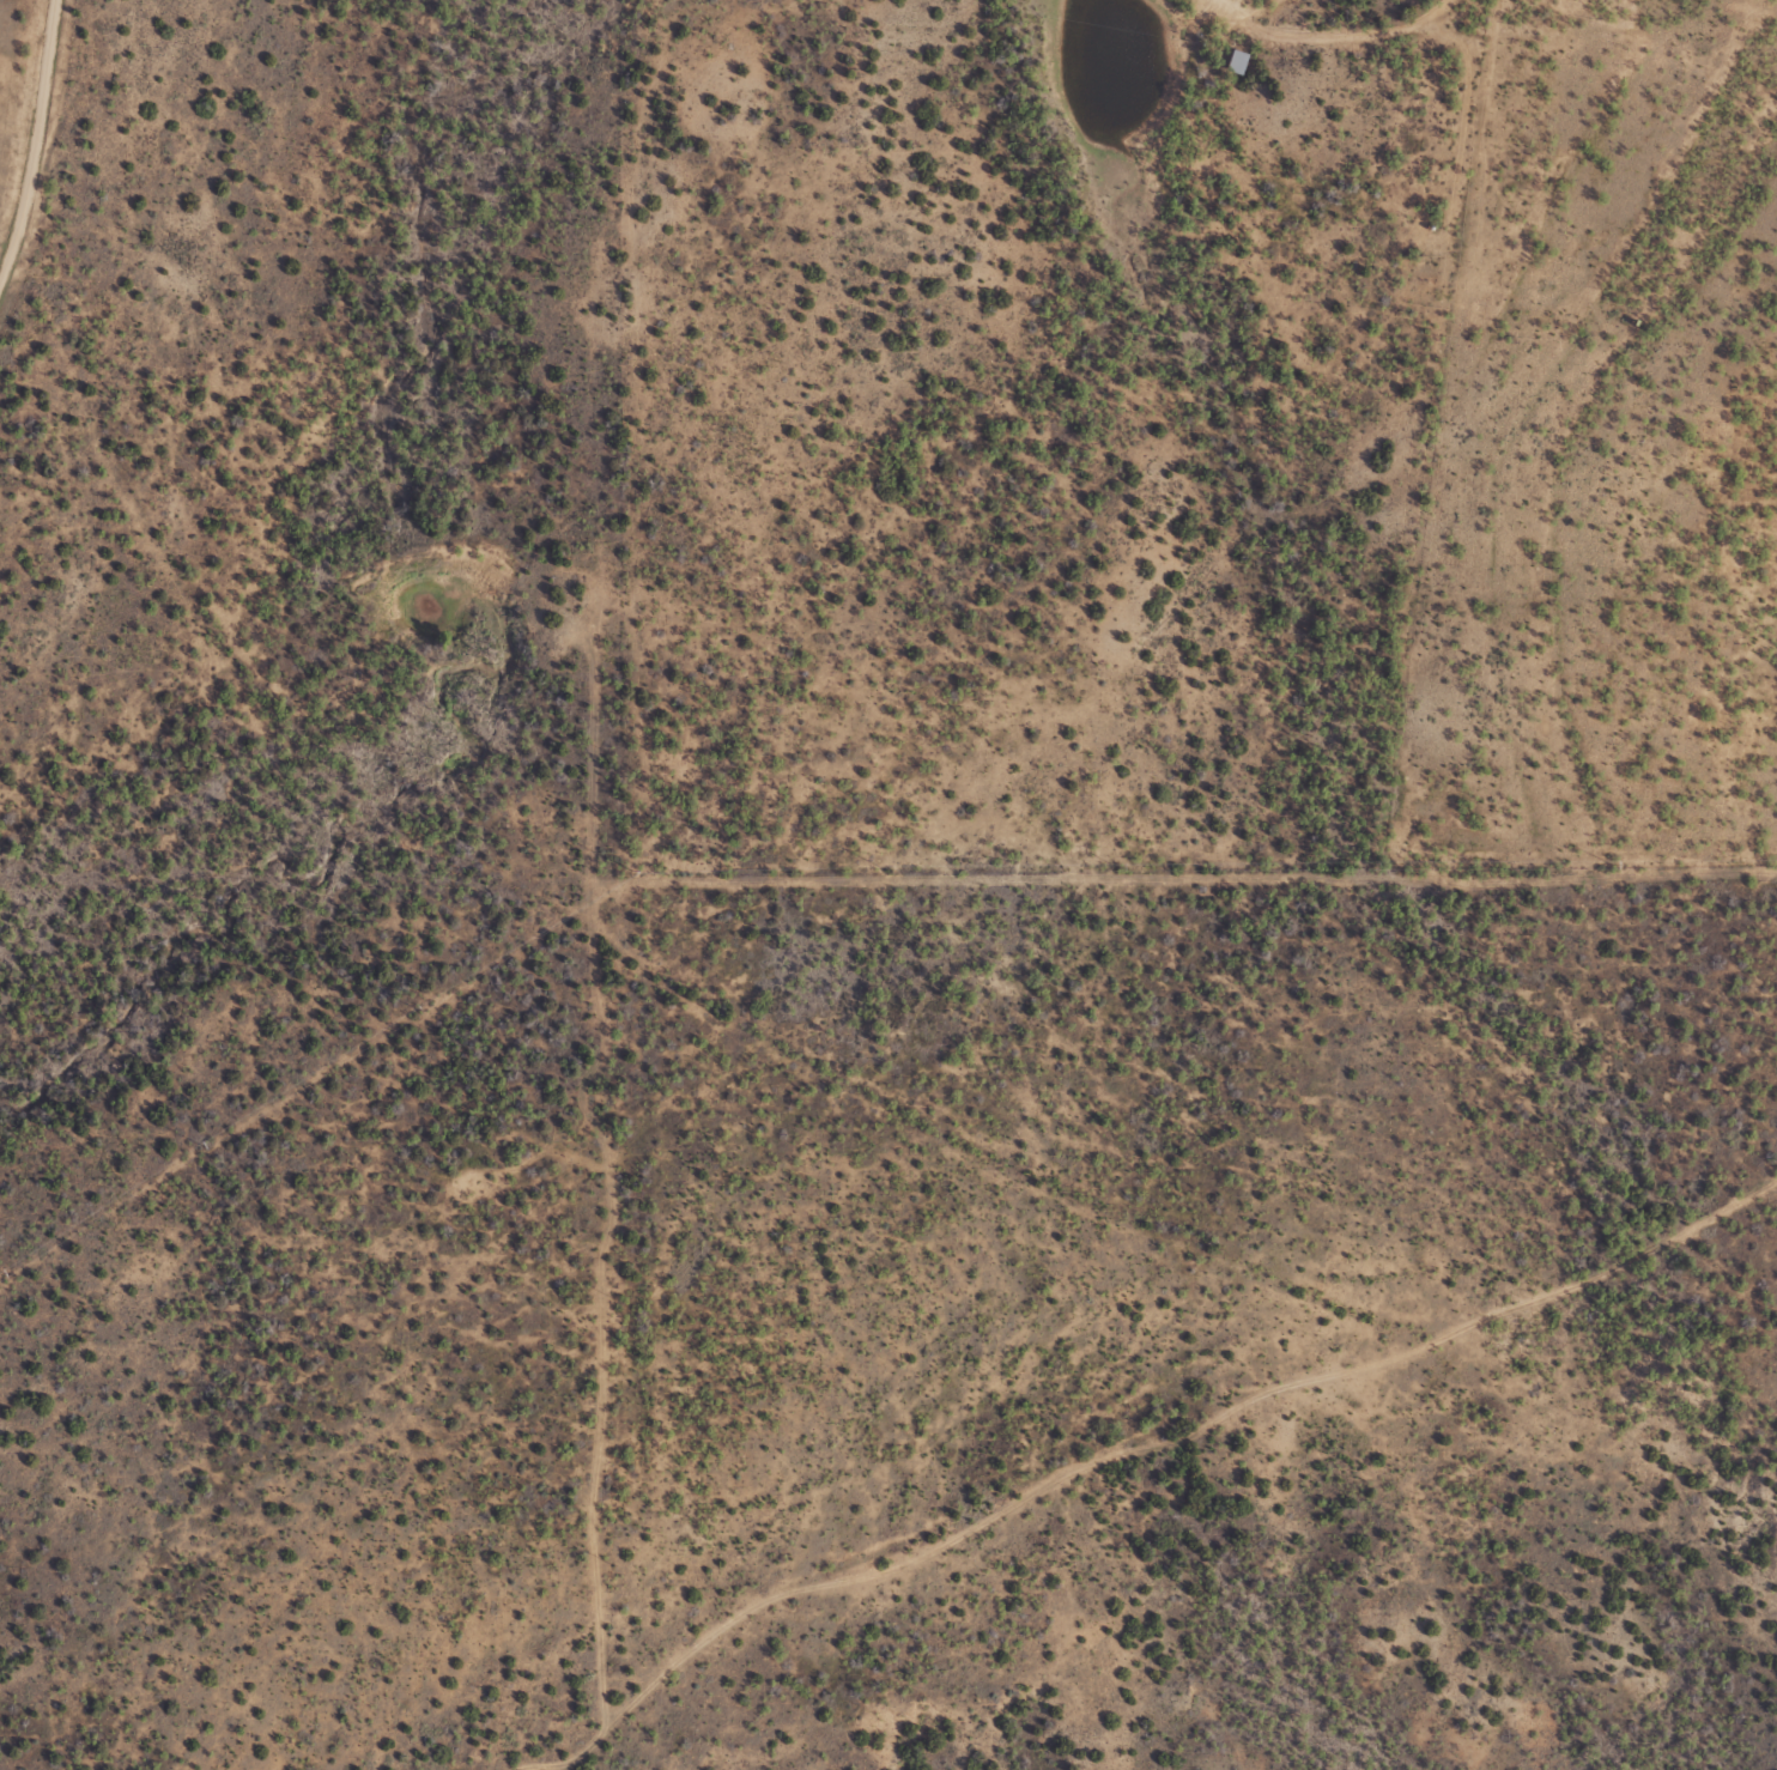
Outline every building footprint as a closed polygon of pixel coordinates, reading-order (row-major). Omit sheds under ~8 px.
[(1230,70),(1247,75),(1255,52),(1237,47),(1230,70)]
